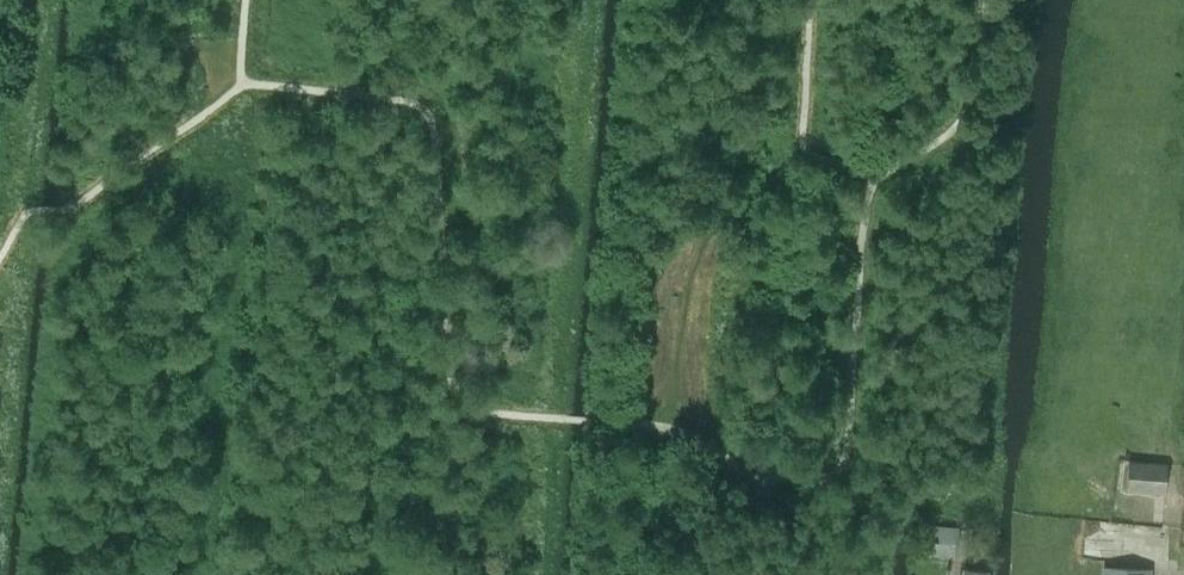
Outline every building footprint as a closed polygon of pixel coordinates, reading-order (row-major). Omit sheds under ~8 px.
[(1164,492),(1166,463),(1128,460),(1126,489),(1164,492)] [(1151,569),(1103,567),(1103,574),(1150,574),(1151,569)]
